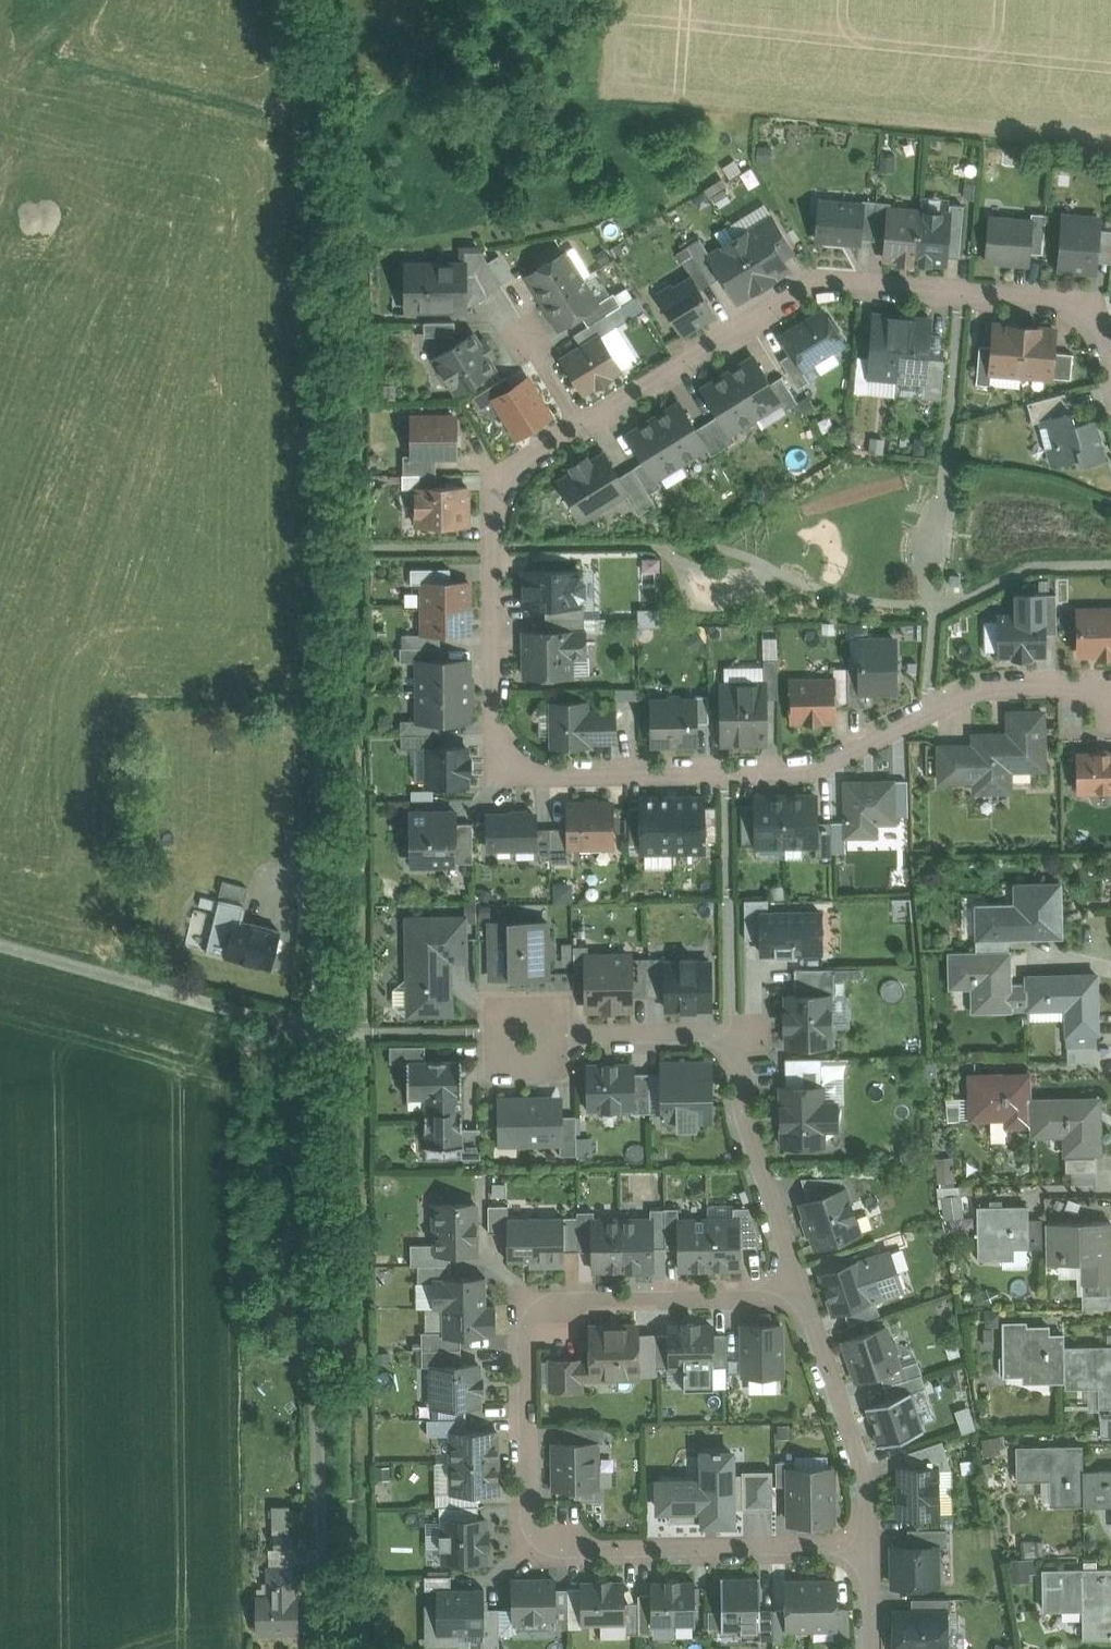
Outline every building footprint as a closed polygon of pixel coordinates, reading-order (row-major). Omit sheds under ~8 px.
[(771,146),(756,145),(755,158),(770,159),(771,146)] [(896,153),(883,152),(882,167),(894,168),(896,153)] [(728,178),(714,187),(719,196),(722,201),(736,192),(728,178)] [(977,179),(964,178),(962,195),(975,196),(977,179)] [(877,201),(862,200),(862,205),(863,205),(860,239),(873,240),(877,201)] [(862,205),(820,201),(817,238),(860,242),(860,239),(863,205),(862,205)] [(891,202),(877,201),(873,240),(886,241),(889,208),(890,208),(891,202)] [(964,205),(950,204),(949,213),(950,213),(946,255),(959,256),(964,205)] [(890,208),(889,208),(886,241),(885,258),(900,260),(900,262),(911,263),(911,260),(915,261),(919,211),(890,208)] [(949,213),(919,211),(915,261),(920,261),(919,263),(930,264),(930,262),(946,264),(946,255),(950,213),(949,213)] [(1046,214),(1032,213),(1031,220),(1032,221),(1030,252),(1043,253),(1046,214)] [(1099,218),(1064,215),(1059,267),(1095,270),(1095,262),(1097,240),(1098,229),(1099,218)] [(793,250),(772,217),(761,223),(782,257),(793,250)] [(1031,220),(989,217),(985,260),(1029,264),(1030,252),(1032,221),(1031,220)] [(782,257),(761,223),(735,239),(764,285),(776,278),(775,276),(789,268),(782,257)] [(1098,229),(1097,240),(1110,241),(1110,231),(1098,229)] [(710,255),(700,238),(687,246),(693,254),(699,264),(711,283),(722,276),(710,256),(710,255)] [(764,285),(735,239),(710,255),(710,256),(722,276),(737,300),(751,292),(751,293),(764,285)] [(1097,240),(1095,262),(1110,263),(1110,241),(1097,240)] [(687,246),(677,252),(682,261),(693,255),(693,254),(687,246)] [(566,252),(582,278),(589,273),(573,247),(566,252)] [(608,249),(595,257),(601,267),(614,258),(608,249)] [(488,261),(481,250),(465,251),(465,263),(465,277),(475,277),(484,294),(502,283),(488,261)] [(582,278),(566,252),(528,275),(543,301),(582,278)] [(693,255),(682,261),(688,271),(699,264),(693,254),(693,255)] [(465,263),(407,264),(407,308),(465,308),(465,306),(465,277),(465,263)] [(699,264),(688,271),(692,277),(700,289),(711,283),(699,264)] [(465,277),(465,306),(484,294),(475,277),(465,277)] [(692,277),(675,287),(673,284),(658,293),(683,333),(706,319),(704,316),(713,310),(700,289),(692,277)] [(582,278),(543,301),(559,327),(581,314),(598,304),(597,303),(582,278)] [(614,292),(597,303),(598,304),(581,314),(588,325),(617,307),(621,304),(614,292)] [(636,298),(623,306),(630,317),(643,309),(636,298)] [(588,325),(580,330),(588,342),(600,335),(616,326),(625,320),(617,307),(588,325)] [(824,310),(782,336),(792,353),(801,368),(802,368),(844,342),(838,332),(839,329),(834,321),(830,320),(824,310)] [(871,354),(869,375),(895,377),(900,317),(874,314),(871,354)] [(930,319),(900,317),(895,377),(924,380),(925,380),(927,358),(930,319)] [(455,335),(455,321),(424,321),(424,335),(455,335)] [(1025,327),(994,324),(992,346),(990,372),(991,372),(1021,374),(1025,327)] [(600,335),(621,369),(632,362),(636,359),(616,326),(600,335)] [(1055,329),(1025,327),(1021,374),(1051,377),(1053,352),(1055,329)] [(478,342),(473,334),(436,356),(441,364),(439,365),(440,372),(445,380),(450,384),(452,383),(457,391),(494,368),(489,359),(493,356),(483,340),(478,342)] [(588,342),(563,358),(584,391),(596,384),(598,386),(610,378),(609,376),(618,370),(621,369),(600,335),(588,342)] [(992,346),(980,345),(976,383),(990,385),(991,372),(990,372),(992,346)] [(869,375),(871,354),(858,352),(855,392),(893,395),(895,377),(869,375)] [(1072,353),(1053,352),(1051,377),(1071,379),(1072,353)] [(792,353),(781,359),(798,388),(810,381),(802,368),(801,368),(792,353)] [(754,356),(728,372),(756,416),(781,401),(782,401),(771,383),(754,356)] [(944,360),(927,358),(925,380),(924,380),(922,397),(941,399),(944,360)] [(621,369),(618,370),(627,383),(640,375),(632,362),(621,369)] [(756,416),(728,372),(702,388),(719,414),(730,432),(731,432),(756,416)] [(507,375),(473,396),(481,408),(496,399),(495,398),(514,386),(507,375)] [(782,376),(771,383),(782,401),(781,401),(785,409),(786,408),(798,401),(796,400),(782,376)] [(514,386),(495,398),(496,399),(518,435),(550,416),(527,378),(514,386)] [(398,384),(383,384),(384,397),(399,397),(398,384)] [(810,392),(796,400),(798,401),(803,411),(816,403),(810,392)] [(1065,392),(1027,403),(1033,423),(1039,421),(1038,420),(1070,411),(1065,392)] [(786,408),(792,418),(803,411),(798,401),(786,408)] [(680,402),(654,418),(682,462),(706,447),(707,446),(696,428),(680,402)] [(1070,411),(1038,420),(1039,421),(1041,427),(1046,447),(1051,446),(1052,447),(1057,445),(1057,446),(1059,446),(1061,455),(1077,451),(1079,458),(1081,465),(1105,459),(1095,419),(1075,424),(1072,411),(1070,411)] [(719,414),(708,421),(723,447),(736,439),(731,432),(730,432),(719,414)] [(455,416),(413,416),(414,454),(414,455),(436,455),(455,455),(455,416)] [(682,462),(654,418),(628,433),(645,460),(656,478),(657,477),(682,462)] [(708,421),(696,428),(707,446),(706,447),(711,455),(723,447),(708,421)] [(1049,466),(1079,458),(1077,451),(1061,455),(1059,446),(1057,446),(1057,445),(1052,447),(1051,446),(1046,447),(1045,448),(1049,466)] [(605,453),(590,463),(586,457),(572,466),(575,472),(560,481),(583,518),(626,491),(628,490),(619,476),(605,453)] [(436,455),(414,455),(414,454),(403,454),(404,473),(416,474),(436,473),(436,455)] [(656,478),(645,460),(633,467),(648,490),(649,493),(661,485),(657,477),(656,478)] [(648,490),(633,467),(619,476),(628,490),(626,491),(632,500),(648,490)] [(436,473),(416,474),(416,487),(437,487),(436,473)] [(437,487),(416,487),(417,525),(468,524),(468,486),(437,487)] [(648,490),(632,500),(639,512),(655,502),(649,493),(648,490)] [(961,568),(948,567),(947,582),(960,584),(961,568)] [(450,581),(450,568),(411,568),(411,582),(423,582),(423,581),(450,581)] [(580,570),(523,570),(524,605),(545,605),(580,605),(580,603),(580,598),(585,594),(585,581),(580,576),(580,570)] [(450,581),(423,581),(423,582),(424,607),(469,607),(469,581),(450,581)] [(1056,594),(1042,594),(1042,616),(1043,616),(1044,633),(1057,633),(1056,594)] [(580,605),(545,605),(545,618),(585,618),(584,603),(580,603),(580,605)] [(469,607),(424,607),(424,633),(429,633),(451,633),(469,633),(469,607)] [(1079,610),(1080,653),(1099,653),(1100,656),(1110,656),(1110,610),(1079,610)] [(1042,616),(1000,617),(1001,653),(1013,653),(1014,658),(1031,657),(1031,653),(1044,653),(1044,633),(1043,616),(1042,616)] [(986,652),(999,651),(998,617),(985,618),(986,652)] [(585,618),(545,618),(546,631),(585,631),(585,618)] [(916,637),(916,627),(903,627),(903,638),(916,637)] [(843,639),(843,628),(830,628),(830,639),(843,639)] [(546,631),(524,632),(524,675),(572,674),(572,656),(585,656),(585,631),(546,631)] [(699,631),(686,638),(692,650),(697,648),(705,643),(699,631)] [(424,633),(414,633),(414,647),(429,646),(429,633),(424,633)] [(451,633),(429,633),(429,646),(440,646),(451,646),(451,633)] [(895,656),(895,639),(860,639),(861,666),(861,691),(865,691),(896,691),(896,672),(899,668),(899,660),(895,656)] [(414,647),(401,647),(401,661),(418,661),(418,660),(440,659),(440,646),(429,646),(414,647)] [(763,646),(764,659),(778,658),(778,646),(763,646)] [(778,658),(764,659),(764,683),(765,683),(765,698),(778,698),(778,658)] [(440,659),(418,660),(418,661),(418,690),(468,690),(468,679),(470,679),(470,659),(440,659)] [(861,691),(861,666),(848,666),(848,668),(848,677),(848,702),(848,705),(865,705),(865,691),(861,691)] [(848,668),(835,668),(835,677),(848,677),(848,668)] [(848,677),(835,677),(835,681),(834,681),(834,702),(848,702),(848,677)] [(834,702),(834,681),(791,682),(792,719),(805,718),(805,721),(822,720),(822,718),(835,718),(834,702)] [(765,698),(765,683),(764,683),(721,684),(722,742),(766,742),(765,698)] [(468,690),(418,690),(418,719),(418,720),(440,720),(470,720),(470,700),(468,700),(468,690)] [(670,695),(666,700),(652,700),(653,744),(696,743),(696,722),(696,699),(695,699),(682,700),(678,695),(670,695)] [(709,695),(695,695),(695,699),(696,699),(696,722),(709,722),(709,695)] [(616,740),(615,710),(587,711),(587,701),(552,701),(552,708),(552,739),(553,745),(587,744),(587,740),(616,740)] [(394,706),(380,708),(383,722),(397,720),(394,706)] [(539,708),(539,739),(552,739),(552,708),(539,708)] [(1009,712),(1009,734),(974,735),(974,745),(975,780),(975,791),(997,791),(996,778),(1010,777),(1009,769),(1044,768),(1043,712),(1009,712)] [(440,720),(418,720),(418,719),(401,719),(401,734),(440,733),(440,720)] [(440,733),(401,734),(402,748),(428,748),(428,746),(441,746),(440,733)] [(974,745),(939,746),(940,781),(975,780),(974,745)] [(441,746),(428,746),(428,748),(428,786),(467,785),(467,773),(470,773),(470,758),(467,758),(467,746),(441,746)] [(1109,752),(1096,752),(1096,754),(1078,754),(1079,790),(1110,789),(1110,753),(1109,753),(1109,752)] [(895,823),(894,780),(845,781),(845,837),(877,836),(876,823),(895,823)] [(786,796),(755,797),(755,805),(756,844),(787,844),(786,796)] [(817,822),(816,796),(786,796),(787,844),(802,844),(816,844),(817,844),(817,822)] [(703,806),(703,797),(673,798),(673,850),(704,849),(704,841),(703,806)] [(673,798),(642,798),(642,807),(643,842),(643,850),(673,850),(673,798)] [(613,845),(613,803),(568,804),(568,828),(569,846),(613,845)] [(756,844),(755,805),(740,806),(741,845),(756,844)] [(716,806),(703,806),(704,841),(717,840),(716,806)] [(642,807),(629,807),(629,842),(643,842),(642,807)] [(457,823),(457,812),(410,812),(410,864),(456,862),(455,842),(457,842),(457,823)] [(535,814),(490,815),(488,815),(488,816),(489,846),(489,847),(534,847),(536,847),(536,845),(535,828),(535,815),(535,814)] [(472,822),(457,823),(457,842),(455,842),(456,862),(473,862),(472,822)] [(832,856),(832,822),(817,822),(817,844),(816,844),(816,857),(832,856)] [(551,858),(551,828),(535,828),(536,845),(536,847),(534,847),(534,858),(551,858)] [(568,828),(551,828),(551,858),(552,863),(569,862),(569,846),(568,828)] [(787,844),(787,858),(802,858),(802,844),(787,844)] [(1101,868),(1102,883),(1110,882),(1110,867),(1101,868)] [(493,883),(480,881),(478,896),(491,898),(493,883)] [(1060,883),(1016,884),(1016,917),(1002,917),(1001,905),(977,906),(978,937),(1009,937),(1047,936),(1047,927),(1049,927),(1049,923),(1044,923),(1044,917),(1061,917),(1060,883)] [(768,899),(745,899),(745,938),(761,938),(761,912),(768,912),(768,899)] [(245,909),(220,903),(208,951),(226,956),(235,920),(242,922),(245,909)] [(477,922),(477,903),(464,903),(464,918),(465,922),(477,922)] [(768,912),(761,912),(761,938),(762,952),(774,952),(775,956),(795,955),(794,952),(821,951),(821,911),(768,912)] [(449,918),(408,918),(409,977),(409,1007),(428,1006),(435,1013),(445,1013),(450,1007),(450,957),(449,918)] [(465,922),(464,918),(449,918),(450,957),(465,957),(465,922)] [(242,922),(235,920),(226,956),(271,967),(280,931),(242,922)] [(508,961),(508,921),(491,921),(491,961),(508,961)] [(547,921),(508,921),(508,961),(509,978),(548,977),(548,960),(554,953),(554,944),(547,938),(547,921)] [(1009,950),(1009,937),(978,937),(978,950),(1009,950)] [(588,956),(588,945),(574,945),(574,972),(587,972),(587,956),(588,956)] [(978,950),(950,951),(951,986),(973,985),(973,1009),(1010,1008),(1010,984),(1009,950),(978,950)] [(588,956),(587,956),(587,972),(588,1008),(631,1007),(631,996),(630,958),(630,955),(588,956)] [(666,957),(648,958),(649,996),(667,996),(666,962),(666,957)] [(697,961),(697,957),(679,957),(679,961),(666,962),(667,996),(667,1009),(680,1009),(680,1011),(697,1011),(697,1009),(710,1009),(710,961),(697,961)] [(648,958),(630,958),(631,996),(649,996),(648,958)] [(491,978),(509,978),(508,961),(491,961),(491,978)] [(834,968),(834,977),(860,977),(860,967),(834,968)] [(834,968),(795,969),(795,995),(830,994),(830,995),(834,995),(834,977),(834,968)] [(1097,974),(1027,976),(1027,984),(1028,1008),(1066,1007),(1067,1018),(1067,1034),(1096,1033),(1098,1033),(1097,974)] [(409,1013),(435,1013),(428,1006),(409,1007),(409,977),(396,986),(396,1007),(409,1013)] [(1027,984),(1010,984),(1010,1008),(1028,1008),(1027,984)] [(830,995),(830,994),(795,995),(787,995),(787,1012),(785,1012),(785,1027),(787,1027),(787,1045),(831,1044),(830,995)] [(1066,1007),(1028,1008),(1028,1019),(1067,1018),(1066,1007)] [(1096,1033),(1067,1034),(1067,1047),(1096,1046),(1096,1033)] [(426,1060),(425,1045),(390,1045),(390,1062),(407,1062),(407,1060),(426,1060)] [(1096,1046),(1067,1047),(1068,1061),(1096,1061),(1096,1046)] [(1052,1062),(1068,1061),(1067,1047),(1052,1047),(1052,1062)] [(823,1086),(822,1057),(785,1058),(786,1087),(823,1086)] [(425,1097),(462,1097),(462,1060),(426,1060),(407,1060),(407,1062),(408,1097),(425,1097)] [(711,1078),(711,1063),(663,1064),(663,1072),(663,1079),(711,1078)] [(633,1073),(632,1064),(589,1065),(589,1108),(632,1107),(633,1107),(633,1073)] [(650,1112),(663,1112),(663,1079),(663,1072),(650,1073),(650,1112)] [(650,1112),(650,1073),(633,1073),(633,1107),(632,1107),(632,1112),(650,1112)] [(1029,1073),(970,1074),(970,1098),(971,1118),(991,1118),(1007,1117),(1007,1125),(1030,1124),(1029,1073)] [(711,1119),(711,1078),(663,1079),(663,1112),(663,1113),(662,1113),(662,1116),(663,1116),(663,1119),(678,1119),(678,1125),(696,1124),(696,1119),(711,1119)] [(786,1087),(781,1087),(782,1144),(824,1144),(823,1128),(837,1128),(836,1102),(823,1102),(823,1086),(786,1087)] [(408,1097),(408,1112),(425,1112),(425,1097),(408,1097)] [(462,1097),(425,1097),(425,1112),(426,1147),(461,1146),(463,1146),(463,1127),(462,1097)] [(948,1118),(971,1118),(970,1098),(948,1099),(948,1118)] [(1099,1098),(1043,1100),(1043,1129),(1065,1128),(1066,1153),(1100,1152),(1099,1098)] [(561,1099),(500,1100),(501,1142),(560,1140),(561,1140),(561,1115),(561,1099)] [(576,1115),(561,1115),(561,1140),(560,1140),(560,1154),(577,1154),(576,1115)] [(1007,1125),(1007,1117),(991,1118),(991,1140),(1008,1140),(1007,1125)] [(481,1157),(480,1127),(463,1127),(463,1146),(461,1146),(462,1157),(481,1157)] [(462,1157),(461,1146),(426,1147),(426,1158),(462,1157)] [(936,1157),(941,1178),(950,1176),(945,1154),(936,1157)] [(1096,1157),(1066,1158),(1066,1171),(1071,1171),(1096,1170),(1096,1157)] [(1096,1170),(1071,1171),(1072,1184),(1096,1183),(1096,1170)] [(844,1188),(840,1177),(801,1177),(808,1199),(844,1188)] [(808,1199),(800,1202),(805,1218),(803,1219),(808,1233),(810,1232),(815,1248),(861,1232),(846,1187),(844,1188),(808,1199)] [(1082,1199),(1067,1197),(1065,1211),(1081,1213),(1082,1199)] [(476,1203),(436,1204),(436,1205),(433,1206),(434,1225),(437,1225),(437,1243),(437,1252),(450,1252),(477,1252),(476,1203)] [(508,1205),(489,1205),(489,1232),(507,1232),(507,1218),(508,1218),(508,1205)] [(1027,1206),(979,1207),(979,1257),(1002,1257),(1002,1246),(1028,1246),(1027,1218),(1027,1206)] [(678,1207),(665,1207),(665,1208),(665,1247),(665,1248),(678,1248),(678,1219),(679,1219),(678,1207)] [(761,1246),(748,1207),(733,1207),(733,1219),(739,1218),(739,1246),(761,1246)] [(665,1208),(650,1209),(651,1219),(652,1219),(652,1248),(665,1247),(665,1208)] [(594,1219),(594,1211),(578,1211),(578,1217),(578,1250),(593,1250),(593,1219),(594,1219)] [(536,1265),(534,1217),(508,1218),(507,1218),(507,1232),(508,1260),(530,1260),(530,1266),(536,1265)] [(534,1217),(536,1265),(543,1265),(543,1260),(564,1259),(564,1251),(564,1217),(534,1217)] [(578,1250),(578,1217),(564,1217),(564,1251),(578,1250)] [(733,1219),(708,1219),(709,1268),(740,1267),(739,1246),(739,1218),(733,1219)] [(594,1219),(593,1219),(593,1250),(594,1270),(622,1269),(621,1219),(594,1219)] [(651,1219),(621,1219),(622,1269),(653,1269),(652,1248),(652,1219),(651,1219)] [(709,1268),(708,1219),(679,1219),(678,1219),(678,1248),(679,1268),(709,1268)] [(1046,1220),(1027,1220),(1028,1246),(1046,1246),(1046,1223),(1046,1220)] [(1046,1223),(1046,1246),(1046,1256),(1061,1256),(1062,1261),(1065,1261),(1065,1256),(1087,1256),(1087,1280),(1087,1282),(1108,1281),(1110,1281),(1110,1222),(1046,1223)] [(437,1243),(411,1244),(411,1265),(418,1265),(451,1264),(450,1252),(437,1252),(437,1243)] [(889,1250),(821,1273),(834,1312),(844,1309),(875,1299),(902,1289),(889,1250)] [(451,1277),(451,1264),(418,1265),(418,1282),(434,1282),(434,1278),(451,1277)] [(451,1277),(434,1278),(434,1282),(434,1308),(443,1307),(443,1306),(486,1306),(486,1305),(486,1277),(451,1277)] [(1108,1281),(1087,1282),(1087,1280),(1082,1280),(1082,1295),(1108,1294),(1108,1281)] [(1108,1294),(1082,1295),(1082,1308),(1109,1307),(1108,1294)] [(875,1299),(844,1309),(849,1324),(880,1313),(875,1299)] [(486,1306),(443,1306),(443,1307),(443,1330),(443,1332),(443,1335),(461,1335),(495,1335),(495,1305),(486,1305),(486,1306)] [(699,1322),(684,1323),(684,1326),(669,1326),(669,1334),(670,1366),(671,1366),(684,1366),(684,1370),(699,1370),(699,1365),(713,1365),(714,1365),(713,1334),(713,1326),(699,1326),(699,1322)] [(1064,1334),(1048,1335),(1048,1326),(1025,1326),(1025,1322),(1004,1322),(1005,1356),(999,1356),(1000,1374),(1023,1373),(1024,1380),(1065,1380),(1064,1347),(1064,1334)] [(782,1374),(781,1323),(743,1324),(743,1333),(744,1372),(744,1374),(748,1374),(779,1374),(782,1374)] [(885,1325),(843,1339),(857,1381),(880,1373),(899,1367),(899,1366),(894,1353),(898,1351),(894,1338),(890,1339),(885,1325)] [(637,1335),(637,1326),(591,1326),(592,1360),(581,1360),(581,1376),(581,1377),(638,1376),(638,1374),(637,1335)] [(461,1348),(461,1335),(443,1335),(443,1332),(421,1331),(422,1349),(461,1348)] [(727,1366),(726,1333),(713,1334),(714,1365),(713,1365),(713,1366),(727,1366)] [(727,1366),(727,1373),(744,1372),(743,1333),(726,1333),(727,1366)] [(656,1334),(637,1335),(638,1374),(657,1373),(657,1367),(656,1334)] [(670,1366),(669,1334),(656,1334),(657,1367),(671,1367),(671,1366),(670,1366)] [(1064,1347),(1065,1380),(1100,1379),(1100,1406),(1110,1405),(1110,1346),(1064,1347)] [(461,1364),(461,1348),(422,1349),(422,1366),(432,1366),(432,1364),(461,1364)] [(581,1360),(551,1360),(551,1388),(581,1388),(581,1377),(581,1376),(581,1360)] [(899,1366),(899,1367),(880,1373),(884,1385),(921,1373),(922,1373),(918,1360),(899,1366)] [(461,1364),(432,1364),(432,1366),(433,1405),(480,1404),(479,1390),(482,1390),(482,1379),(479,1379),(479,1364),(461,1364)] [(921,1373),(884,1385),(888,1398),(911,1390),(911,1392),(926,1387),(921,1373)] [(779,1374),(748,1374),(749,1389),(779,1388),(779,1374)] [(888,1398),(865,1405),(870,1420),(874,1419),(877,1429),(873,1430),(878,1445),(881,1444),(882,1446),(901,1440),(900,1438),(924,1430),(911,1392),(911,1390),(888,1398)] [(971,1402),(958,1405),(961,1422),(974,1420),(971,1402)] [(1100,1406),(1100,1419),(1110,1418),(1110,1405),(1100,1406)] [(466,1418),(427,1419),(428,1435),(451,1434),(451,1431),(467,1431),(466,1418)] [(1100,1419),(1101,1432),(1101,1436),(1110,1436),(1110,1418),(1100,1419)] [(604,1442),(604,1424),(564,1425),(564,1442),(590,1442),(604,1442)] [(467,1431),(451,1431),(451,1434),(452,1462),(497,1461),(497,1431),(467,1431)] [(942,1440),(905,1452),(910,1467),(937,1467),(937,1469),(951,1468),(942,1440)] [(564,1442),(556,1442),(557,1488),(575,1488),(594,1488),(595,1488),(595,1473),(598,1470),(598,1460),(594,1456),(591,1456),(590,1442),(564,1442)] [(1082,1445),(1017,1446),(1017,1480),(1057,1479),(1058,1505),(1083,1504),(1083,1472),(1082,1445)] [(703,1452),(703,1480),(659,1481),(659,1509),(669,1509),(670,1521),(704,1520),(704,1523),(733,1522),(732,1507),(743,1507),(742,1473),(732,1473),(731,1451),(721,1451),(721,1449),(714,1449),(714,1452),(703,1452)] [(796,1460),(776,1460),(776,1485),(789,1484),(789,1468),(796,1468),(796,1460)] [(497,1461),(452,1462),(452,1492),(479,1492),(498,1492),(497,1461)] [(452,1492),(452,1462),(439,1462),(439,1493),(452,1492)] [(796,1468),(789,1468),(789,1484),(790,1522),(833,1521),(833,1467),(796,1468)] [(937,1469),(937,1467),(910,1467),(899,1468),(900,1516),(937,1515),(937,1469)] [(773,1469),(742,1470),(742,1473),(743,1507),(743,1509),(773,1509),(773,1469)] [(1083,1472),(1083,1504),(1110,1503),(1110,1471),(1083,1472)] [(594,1497),(594,1488),(575,1488),(575,1497),(594,1497)] [(439,1506),(453,1506),(452,1492),(439,1493),(433,1493),(433,1506),(439,1506)] [(479,1492),(452,1492),(453,1506),(479,1505),(479,1492)] [(289,1505),(272,1505),(273,1533),(274,1533),(290,1533),(290,1532),(289,1505)] [(453,1506),(439,1506),(440,1520),(443,1520),(443,1519),(477,1518),(479,1518),(479,1505),(453,1506)] [(477,1518),(443,1519),(443,1520),(443,1533),(440,1533),(440,1548),(444,1548),(444,1562),(486,1562),(486,1547),(489,1547),(489,1532),(486,1532),(486,1518),(479,1518),(477,1518)] [(947,1546),(947,1528),(908,1529),(908,1546),(936,1545),(936,1546),(947,1546)] [(290,1532),(290,1533),(274,1533),(274,1550),(296,1549),(296,1532),(290,1532)] [(936,1545),(908,1546),(893,1546),(894,1585),(937,1584),(936,1546),(936,1545)] [(269,1550),(269,1566),(296,1566),(296,1549),(274,1550),(269,1550)] [(1011,1579),(1033,1579),(1033,1555),(1011,1555),(1011,1579)] [(296,1595),(296,1566),(269,1566),(268,1566),(269,1595),(296,1595)] [(1044,1570),(1044,1609),(1083,1607),(1084,1637),(1110,1636),(1110,1569),(1044,1570)] [(451,1588),(451,1575),(425,1576),(425,1589),(437,1589),(437,1588),(451,1588)] [(758,1576),(758,1577),(723,1577),(723,1576),(721,1576),(721,1611),(722,1628),(722,1630),(723,1630),(723,1629),(741,1629),(741,1638),(760,1637),(761,1637),(760,1609),(760,1576),(758,1576)] [(679,1580),(679,1578),(666,1578),(666,1581),(651,1581),(651,1593),(652,1625),(653,1625),(695,1624),(695,1580),(679,1580)] [(555,1588),(555,1579),(512,1580),(513,1619),(555,1619),(556,1619),(555,1588)] [(610,1582),(610,1579),(595,1579),(595,1582),(581,1582),(581,1588),(582,1620),(582,1622),(624,1621),(624,1582),(610,1582)] [(835,1608),(835,1580),(787,1580),(787,1609),(788,1628),(788,1629),(835,1628),(836,1628),(835,1608)] [(451,1588),(437,1588),(437,1589),(437,1604),(437,1605),(431,1605),(432,1626),(437,1626),(437,1634),(438,1634),(438,1639),(457,1638),(457,1634),(459,1634),(484,1633),(485,1633),(484,1608),(484,1588),(451,1588)] [(569,1620),(568,1588),(555,1588),(556,1619),(555,1619),(555,1628),(569,1627),(569,1620)] [(568,1588),(569,1620),(582,1620),(581,1588),(568,1588)] [(652,1625),(651,1593),(638,1594),(638,1602),(639,1633),(653,1633),(653,1625),(652,1625)] [(297,1632),(296,1595),(269,1595),(258,1595),(258,1633),(297,1632)] [(951,1612),(950,1598),(911,1598),(912,1611),(946,1611),(946,1612),(951,1612)] [(639,1633),(638,1602),(626,1603),(626,1633),(639,1633)] [(437,1605),(437,1604),(425,1604),(426,1645),(459,1644),(459,1634),(457,1634),(457,1638),(438,1639),(438,1634),(437,1634),(437,1626),(432,1626),(431,1605),(437,1605)] [(500,1647),(499,1608),(484,1608),(485,1633),(484,1633),(484,1647),(500,1647)] [(850,1640),(849,1608),(835,1608),(836,1628),(835,1628),(835,1641),(850,1640)] [(773,1640),(773,1609),(760,1609),(761,1637),(760,1637),(760,1640),(773,1640)] [(787,1609),(773,1609),(773,1640),(774,1642),(789,1642),(788,1629),(788,1628),(787,1609)] [(709,1628),(722,1628),(721,1611),(708,1611),(709,1628)] [(946,1611),(912,1611),(894,1612),(895,1648),(947,1648),(946,1612),(946,1611)] [(722,1630),(722,1643),(742,1642),(741,1638),(741,1629),(723,1629),(723,1630),(722,1630)]
